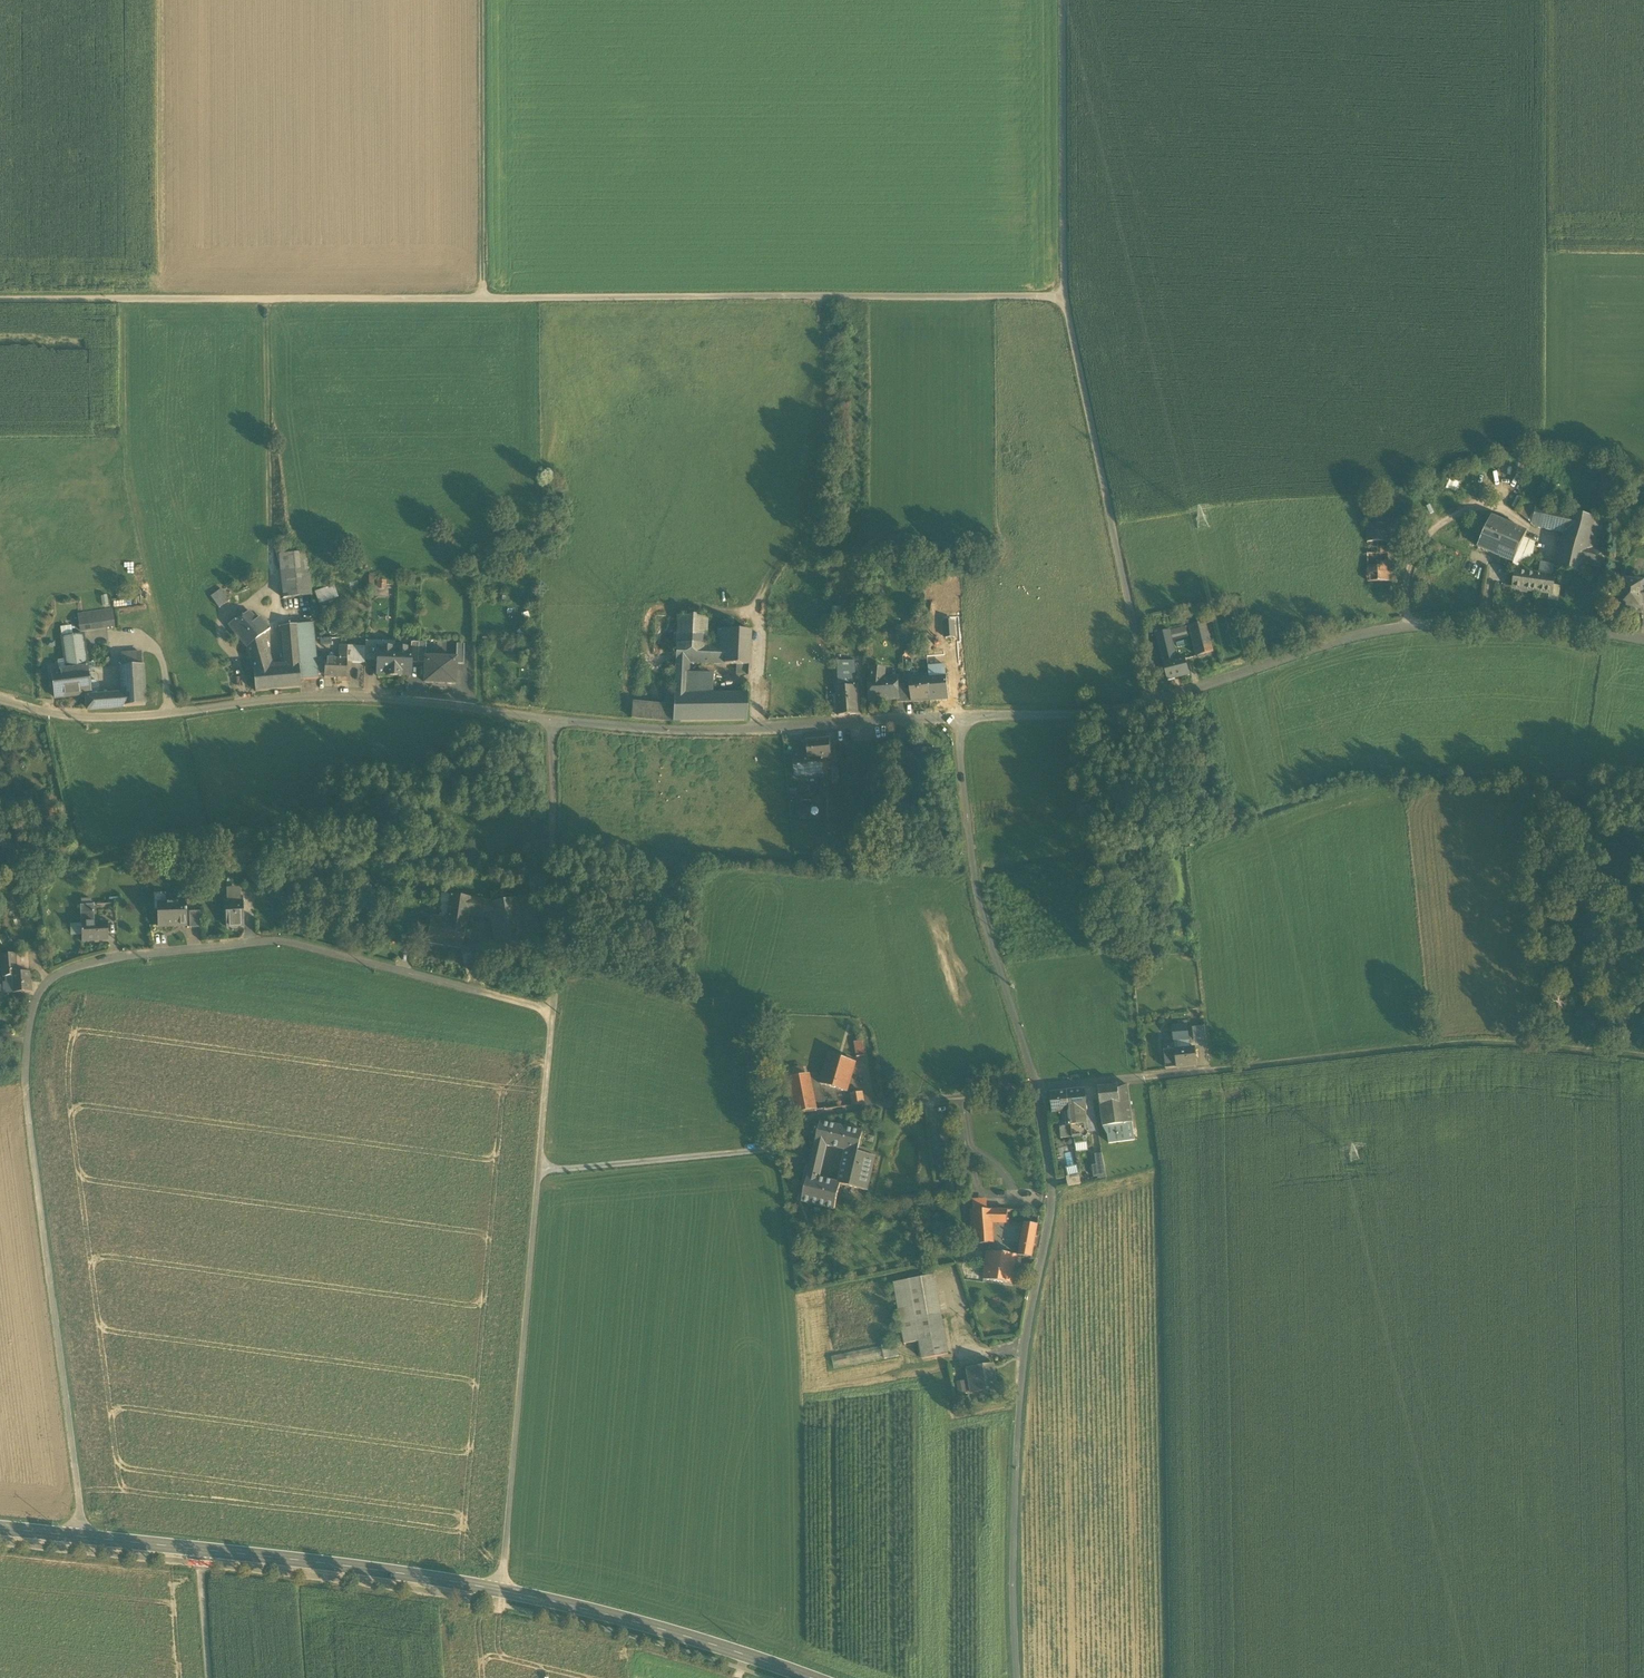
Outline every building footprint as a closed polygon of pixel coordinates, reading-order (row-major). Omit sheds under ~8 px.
[(1452,477),(1452,489),(1467,489),(1466,477),(1452,477)] [(1522,515),(1532,522),(1536,504),(1528,500),(1522,515)] [(1534,524),(1565,532),(1570,511),(1537,503),(1536,504),(1532,522),(1534,524)] [(1597,518),(1570,511),(1565,532),(1559,555),(1586,561),(1597,518)] [(1479,547),(1513,562),(1524,538),(1527,532),(1493,516),(1479,547)] [(1604,520),(1597,518),(1586,561),(1585,564),(1585,565),(1603,569),(1607,550),(1598,548),(1604,520)] [(1368,581),(1388,581),(1388,540),(1388,523),(1368,523),(1368,581)] [(1535,543),(1524,538),(1513,562),(1512,564),(1517,567),(1532,559),(1535,543)] [(279,556),(283,599),(311,595),(306,553),(279,556)] [(1556,566),(1583,573),(1585,565),(1585,564),(1586,561),(1559,555),(1556,566)] [(1538,575),(1552,577),(1554,564),(1540,563),(1538,575)] [(886,568),(888,575),(898,572),(896,565),(886,568)] [(1550,592),(1552,593),(1553,586),(1554,577),(1552,577),(1538,575),(1516,571),(1514,587),(1550,592)] [(375,585),(375,580),(384,580),(384,574),(368,574),(368,585),(375,585)] [(386,589),(385,581),(376,581),(376,589),(386,589)] [(1630,609),(1641,610),(1643,583),(1620,581),(1619,608),(1630,609)] [(1561,587),(1553,586),(1552,593),(1550,592),(1548,600),(1559,602),(1561,587)] [(319,605),(334,600),(330,587),(314,593),(319,605)] [(212,598),(221,609),(231,602),(222,590),(212,598)] [(1573,592),(1566,591),(1565,599),(1572,600),(1573,592)] [(112,612),(87,616),(89,631),(114,627),(112,612)] [(248,648),(255,642),(245,630),(256,621),(249,612),(236,623),(234,622),(229,626),(248,648)] [(81,632),(89,631),(87,616),(79,617),(81,632)] [(260,617),(256,621),(245,630),(255,642),(262,636),(270,629),(260,617)] [(677,617),(676,644),(706,646),(707,618),(677,617)] [(1190,627),(1197,656),(1214,653),(1207,623),(1190,627)] [(313,624),(295,625),(299,667),(300,681),(318,680),(318,676),(316,660),(313,624)] [(284,627),(288,668),(299,667),(295,625),(284,627)] [(1186,628),(1169,631),(1171,640),(1188,636),(1186,628)] [(736,666),(749,666),(750,632),(718,630),(717,647),(725,647),(724,665),(736,666)] [(1157,634),(1163,664),(1176,661),(1171,640),(1169,631),(1157,634)] [(51,671),(55,699),(87,695),(91,694),(88,668),(88,667),(87,664),(83,635),(62,638),(67,669),(51,671)] [(273,669),(262,636),(255,642),(248,648),(253,671),(273,669)] [(365,661),(377,662),(378,649),(378,642),(365,642),(365,648),(365,661)] [(426,644),(418,643),(417,663),(425,664),(425,659),(426,644)] [(676,644),(675,662),(689,664),(724,665),(725,647),(717,647),(706,646),(676,644)] [(456,665),(463,665),(464,645),(456,645),(456,660),(456,665)] [(340,660),(325,660),(324,676),(324,678),(346,679),(347,663),(347,647),(341,647),(340,660)] [(365,648),(350,647),(350,663),(365,664),(365,661),(365,648)] [(386,677),(393,677),(394,649),(378,649),(377,662),(377,675),(386,676),(386,677)] [(411,650),(394,649),(393,677),(401,678),(401,676),(410,677),(411,663),(411,650)] [(122,656),(122,667),(135,666),(134,655),(122,656)] [(134,655),(135,666),(142,665),(142,655),(134,655)] [(425,684),(440,684),(441,659),(425,659),(425,664),(425,684)] [(456,660),(441,659),(440,684),(455,685),(456,665),(456,660)] [(1163,664),(1167,680),(1173,679),(1188,675),(1185,659),(1176,661),(1163,664)] [(318,676),(324,676),(325,660),(316,660),(318,676)] [(835,670),(836,688),(837,688),(837,687),(857,686),(856,661),(840,662),(840,670),(835,670)] [(675,662),(674,695),(687,695),(688,675),(689,664),(675,662)] [(142,665),(135,666),(122,667),(121,667),(123,695),(124,707),(145,705),(142,665)] [(736,675),(748,676),(749,666),(736,666),(736,675)] [(946,666),(929,667),(929,676),(946,674),(946,666)] [(300,681),(299,667),(288,668),(273,669),(253,671),(255,692),(301,688),(300,681)] [(884,700),(885,701),(889,701),(890,699),(891,700),(897,699),(898,699),(897,686),(897,679),(883,680),(884,671),(875,670),(875,669),(873,669),(873,675),(872,675),(872,677),(873,677),(872,681),(870,681),(870,683),(871,701),(883,700),(884,700)] [(948,699),(946,674),(929,676),(931,694),(930,694),(930,701),(948,699)] [(712,675),(688,675),(687,695),(711,695),(712,675)] [(912,702),(930,701),(930,694),(931,694),(929,676),(910,677),(911,690),(912,702)] [(897,704),(906,703),(905,690),(905,685),(897,686),(898,699),(897,699),(897,704)] [(837,688),(839,716),(859,715),(857,686),(837,687),(837,688)] [(88,710),(124,707),(123,695),(97,697),(87,698),(88,710)] [(711,695),(687,695),(674,695),(673,705),(673,723),(746,722),(748,695),(711,695)] [(631,718),(673,723),(673,705),(633,702),(631,718)] [(807,741),(808,756),(808,760),(821,759),(832,758),(830,739),(807,741)] [(822,774),(821,759),(808,760),(808,756),(804,756),(803,752),(794,753),(796,777),(822,774)] [(831,768),(832,780),(840,780),(839,767),(831,768)] [(451,898),(447,920),(445,926),(466,931),(470,912),(473,897),(453,892),(451,898)] [(378,903),(395,906),(397,896),(380,893),(378,903)] [(157,910),(157,904),(157,902),(166,901),(165,894),(154,894),(154,910),(157,910)] [(225,902),(226,927),(245,926),(243,897),(237,897),(237,901),(225,902)] [(470,912),(494,917),(491,903),(493,902),(493,901),(473,897),(470,912)] [(514,899),(493,902),(491,903),(494,917),(495,920),(517,916),(514,899)] [(157,910),(158,927),(179,927),(179,923),(187,923),(187,901),(177,901),(177,903),(157,904),(157,910)] [(82,911),(82,923),(93,923),(92,911),(84,911),(82,911)] [(189,912),(189,928),(200,928),(200,911),(189,912)] [(519,925),(517,916),(495,920),(496,929),(519,925)] [(462,949),(466,931),(445,926),(447,920),(433,917),(427,942),(462,949)] [(108,922),(93,923),(82,923),(83,941),(108,940),(108,922)] [(524,953),(519,925),(496,929),(499,944),(479,948),(481,960),(524,953)] [(472,962),(481,960),(479,948),(470,950),(472,962)] [(464,963),(472,962),(470,950),(462,951),(464,963)] [(4,965),(12,963),(12,955),(0,956),(0,965),(4,965)] [(12,963),(4,965),(5,971),(5,976),(13,976),(14,976),(12,963)] [(13,976),(15,993),(30,992),(28,975),(14,976),(13,976)] [(1194,1025),(1196,1042),(1207,1040),(1206,1024),(1194,1025)] [(1190,1041),(1188,1027),(1182,1027),(1173,1028),(1174,1042),(1190,1041)] [(1174,1042),(1175,1051),(1177,1067),(1198,1065),(1196,1049),(1191,1049),(1190,1041),(1174,1042)] [(856,1043),(858,1058),(865,1057),(863,1042),(856,1043)] [(1165,1068),(1177,1067),(1175,1051),(1164,1052),(1165,1068)] [(822,1086),(847,1092),(855,1063),(830,1056),(822,1086)] [(789,1078),(797,1114),(813,1111),(805,1074),(789,1078)] [(1098,1088),(1100,1106),(1110,1104),(1130,1101),(1128,1086),(1098,1088)] [(1083,1090),(1067,1091),(1072,1138),(1081,1137),(1084,1138),(1087,1138),(1089,1135),(1089,1132),(1086,1130),(1085,1117),(1083,1117),(1082,1111),(1084,1111),(1086,1110),(1083,1090)] [(1061,1139),(1072,1138),(1067,1091),(1050,1093),(1052,1113),(1059,1113),(1061,1139)] [(852,1094),(854,1105),(865,1103),(863,1092),(852,1094)] [(1113,1126),(1122,1124),(1121,1111),(1131,1109),(1130,1101),(1110,1104),(1113,1126)] [(1104,1128),(1113,1126),(1110,1104),(1100,1106),(1103,1128),(1104,1128)] [(774,1109),(778,1123),(786,1121),(782,1107),(774,1109)] [(1132,1122),(1131,1109),(1121,1111),(1122,1124),(1132,1122)] [(826,1147),(845,1151),(859,1154),(859,1152),(864,1131),(821,1122),(816,1144),(826,1147)] [(1108,1136),(1109,1144),(1135,1139),(1132,1122),(1122,1124),(1113,1126),(1104,1128),(1108,1136)] [(816,1144),(814,1153),(824,1155),(826,1147),(816,1144)] [(845,1151),(838,1182),(841,1183),(840,1185),(868,1191),(876,1156),(859,1152),(859,1154),(845,1151)] [(814,1153),(812,1161),(822,1164),(824,1155),(814,1153)] [(1092,1166),(1093,1173),(1105,1171),(1102,1154),(1095,1155),(1096,1166),(1092,1166)] [(819,1178),(822,1164),(812,1161),(809,1176),(819,1178)] [(1066,1177),(1068,1187),(1081,1184),(1079,1174),(1066,1177)] [(835,1210),(840,1185),(841,1183),(838,1182),(819,1178),(809,1176),(803,1203),(835,1210)] [(973,1199),(973,1209),(987,1209),(987,1199),(973,1199)] [(972,1209),(973,1245),(994,1244),(993,1223),(1008,1222),(1009,1209),(987,1209),(973,1209),(972,1209)] [(1019,1255),(1032,1257),(1038,1224),(1025,1222),(1019,1255)] [(985,1280),(1012,1284),(1016,1254),(988,1251),(985,1280)] [(919,1342),(923,1359),(948,1355),(934,1276),(894,1283),(904,1342),(905,1345),(919,1342)] [(885,1359),(899,1356),(896,1343),(882,1346),(885,1359)] [(831,1356),(834,1369),(885,1359),(882,1346),(831,1356)] [(967,1369),(971,1393),(987,1390),(987,1391),(998,1389),(998,1388),(997,1389),(993,1365),(994,1365),(994,1364),(967,1369)]
